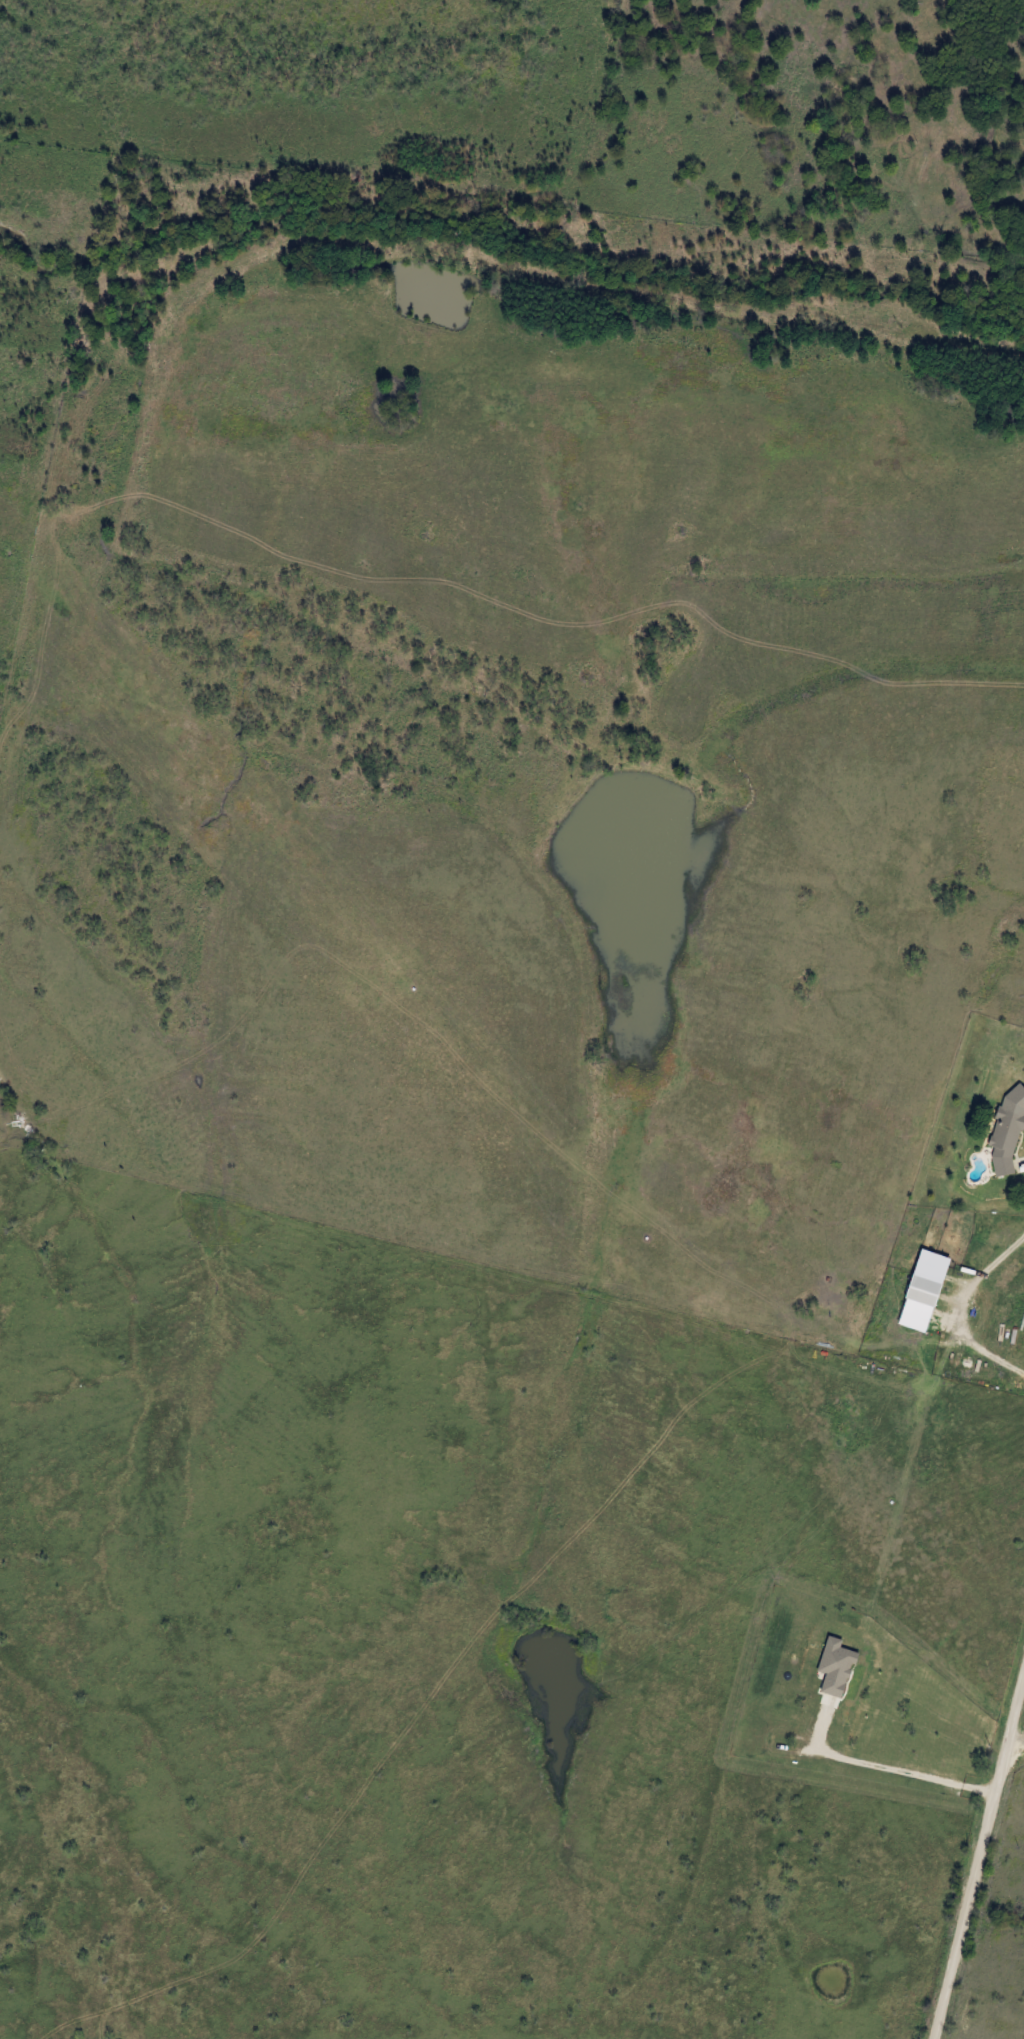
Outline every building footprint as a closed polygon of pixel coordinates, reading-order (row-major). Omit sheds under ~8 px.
[(998,1107),(1023,1114),(1023,1122),(1014,1164),(1015,1176),(995,1177),(993,1147),(990,1146),(998,1107)] [(965,1212),(965,1223),(956,1223),(956,1212),(965,1212)] [(945,1283),(938,1308),(905,1300),(911,1275),(945,1283)]
